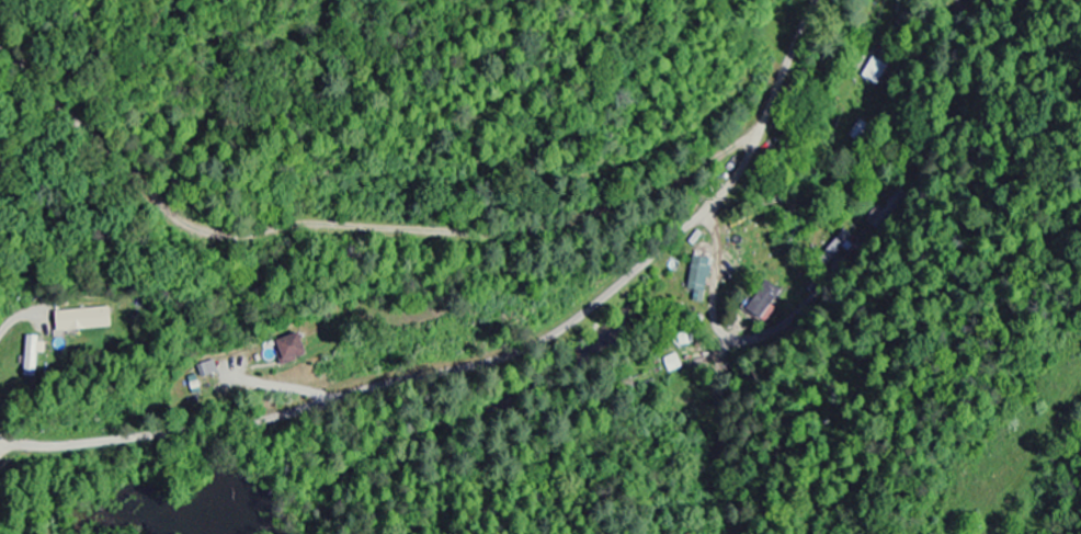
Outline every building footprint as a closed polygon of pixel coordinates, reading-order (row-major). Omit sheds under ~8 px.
[(881,79),(890,84),(901,64),(878,51),(863,78),(878,86),(881,79)] [(693,290),(692,302),(704,304),(708,259),(691,257),(687,289),(693,290)] [(783,294),(764,281),(745,307),(764,321),(783,294)] [(53,311),(54,332),(112,330),(112,309),(53,311)] [(274,343),(282,365),(305,356),(297,334),(274,343)] [(36,343),(36,336),(22,336),(23,377),(37,377),(36,355),(45,354),(44,343),(36,343)] [(669,374),(683,369),(677,354),(663,360),(669,374)] [(198,380),(217,374),(213,361),(196,367),(198,375),(186,379),(193,403),(205,399),(198,380)]
